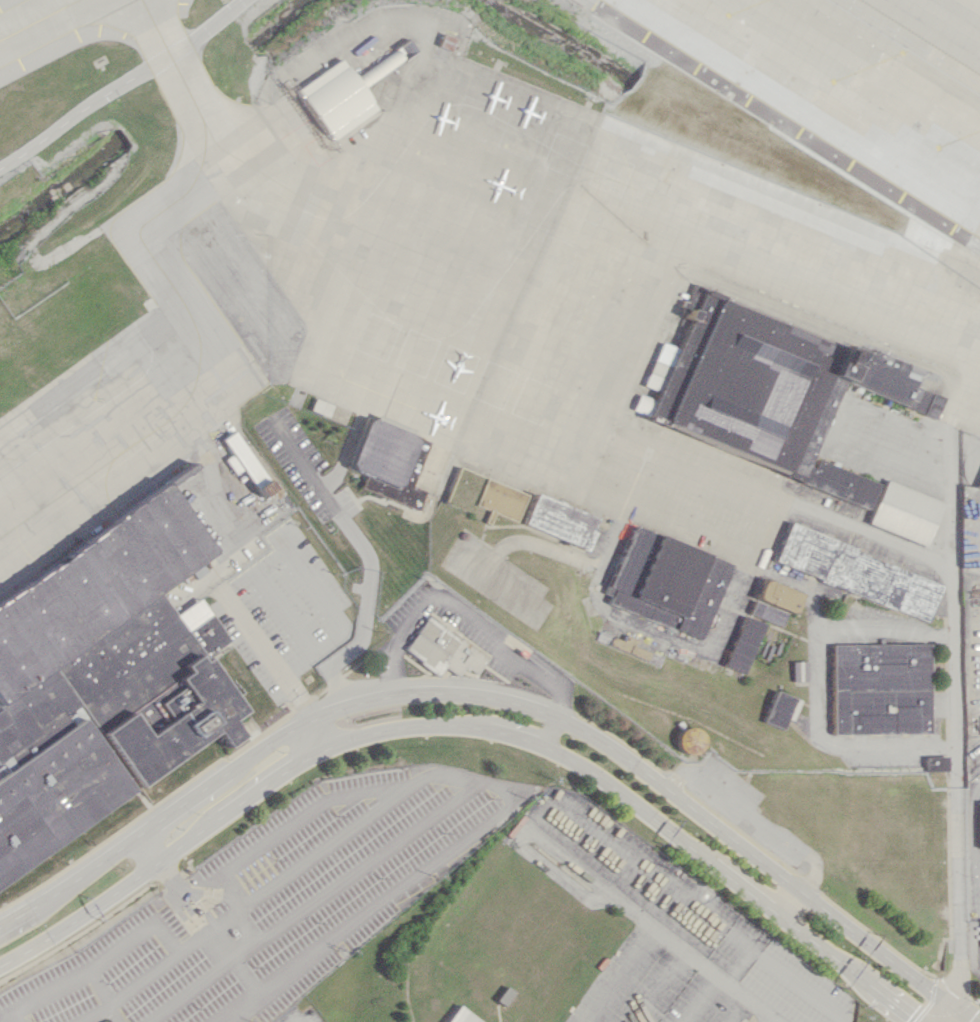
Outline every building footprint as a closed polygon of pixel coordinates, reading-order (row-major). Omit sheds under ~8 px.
[(408,46),(405,41),(353,77),(360,88),(408,55),(405,49),(408,46)] [(294,88),(328,141),(374,110),(340,58),(294,88)] [(935,419),(844,382),(814,457),(879,483),(869,508),(649,419),(701,289),(948,388),(935,419)] [(314,410),(332,416),(335,404),(317,399),(314,410)] [(370,417),(434,442),(417,486),(429,490),(421,510),(364,487),(369,474),(350,467),(370,417)] [(236,430),(276,487),(262,496),(243,469),(235,474),(225,460),(234,454),(223,439),(236,430)] [(496,512),(492,523),(487,522),(492,509),(478,504),(489,476),(531,493),(520,521),(496,512)] [(888,479),(870,522),(926,546),(944,502),(888,479)] [(0,599),(0,764),(2,767),(0,768),(0,887),(99,815),(216,731),(227,744),(244,735),(232,718),(245,709),(208,656),(231,640),(199,598),(176,615),(161,590),(214,550),(164,482),(0,599)] [(592,550),(528,523),(540,494),(598,519),(593,530),(599,533),(592,550)] [(737,564),(638,524),(610,592),(617,595),(614,603),(706,640),(737,564)] [(786,563),(801,526),(945,586),(930,623),(786,563)] [(608,544),(599,540),(593,552),(603,557),(608,544)] [(762,598),(770,578),(807,593),(799,613),(762,598)] [(756,613),(761,600),(792,612),(787,626),(756,613)] [(403,648),(419,660),(418,662),(436,675),(443,666),(456,676),(462,667),(467,670),(468,668),(476,674),(488,657),(459,637),(458,639),(426,616),(403,648)] [(731,666),(750,674),(772,624),(758,618),(753,616),(731,666)] [(630,641),(620,636),(617,644),(655,661),(659,653),(641,644),(644,639),(634,634),(630,641)] [(765,654),(769,656),(768,657),(774,659),(777,650),(782,652),(786,643),(782,641),(780,646),(774,643),(776,641),(771,639),(766,651),(765,654)] [(836,734),(836,640),(934,640),(934,734),(836,734)] [(798,681),(811,680),(811,661),(797,661),(798,681)] [(766,722),(787,731),(790,723),(801,698),(780,689),(766,722)] [(704,736),(696,735),(696,734),(686,732),(682,751),(701,755),(704,736)] [(928,770),(949,769),(949,756),(927,756),(928,770)] [(492,999),(502,986),(509,992),(499,1005),(492,999)] [(454,1004),(477,1021),(440,1021),(454,1004)]
